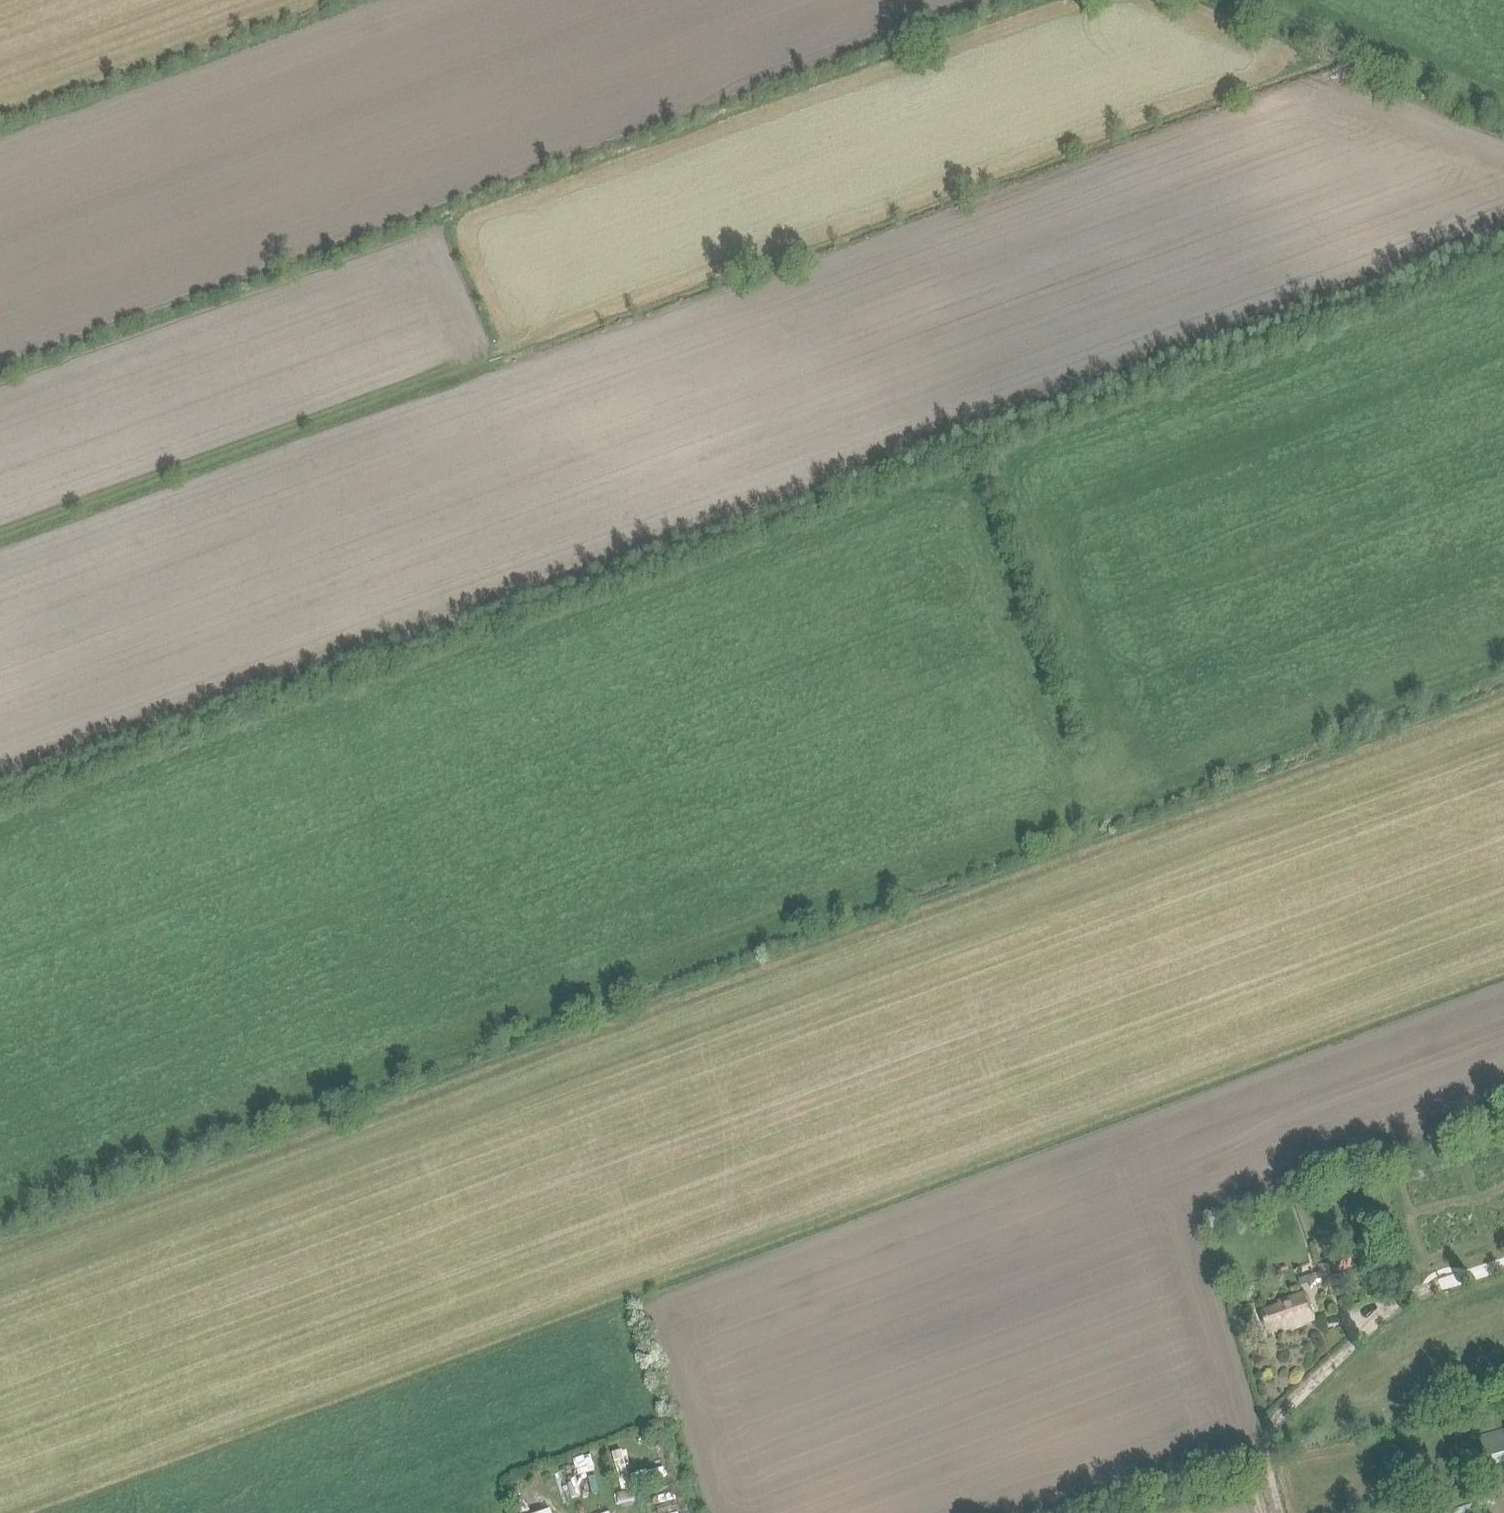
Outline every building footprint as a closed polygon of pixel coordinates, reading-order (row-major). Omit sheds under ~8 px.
[(1353,1266),(1349,1253),(1335,1258),(1340,1271),(1353,1266)] [(1339,1280),(1333,1261),(1319,1266),(1326,1285),(1339,1280)] [(1277,1333),(1314,1320),(1305,1293),(1279,1303),(1281,1308),(1263,1314),(1269,1330),(1275,1328),(1277,1333)] [(1487,1469),(1503,1464),(1503,1428),(1477,1436),(1487,1469)]
